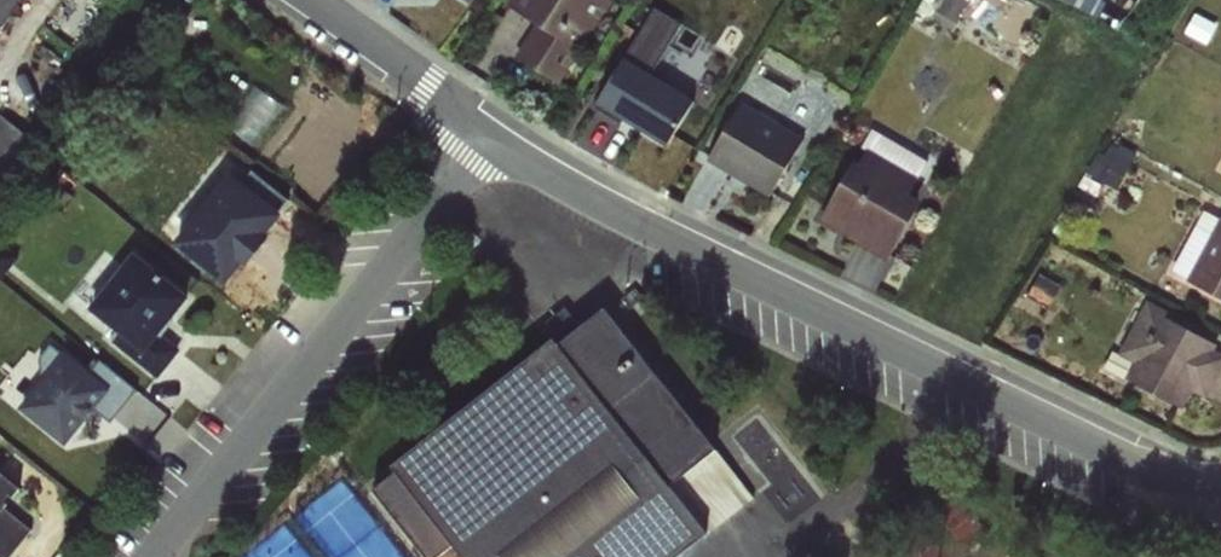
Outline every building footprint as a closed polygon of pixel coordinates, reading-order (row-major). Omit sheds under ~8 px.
[(23,0),(0,0),(0,34),(23,0)] [(569,81),(611,0),(517,0),(514,5),(542,20),(523,57),(569,81)] [(603,105),(677,142),(702,94),(656,71),(683,18),(654,4),(603,105)] [(260,84),(232,124),(255,140),(283,100),(260,84)] [(778,196),(811,135),(745,99),(712,160),(778,196)] [(880,126),(825,219),(895,259),(936,189),(920,180),(934,157),(880,126)] [(1208,204),(1177,271),(1220,291),(1220,210),(1208,204)] [(90,311),(166,372),(186,347),(168,332),(199,294),(141,247),(90,311)] [(1189,403),(1196,389),(1212,397),(1220,379),(1220,338),(1149,301),(1116,365),(1189,403)] [(760,501),(615,302),(373,478),(431,556),(444,556),(463,543),(473,556),(682,556),(760,501)] [(65,345),(17,404),(70,445),(101,406),(115,418),(140,387),(103,358),(95,368),(65,345)] [(7,556),(14,556),(38,525),(11,505),(25,485),(0,468),(0,552),(7,556)]
